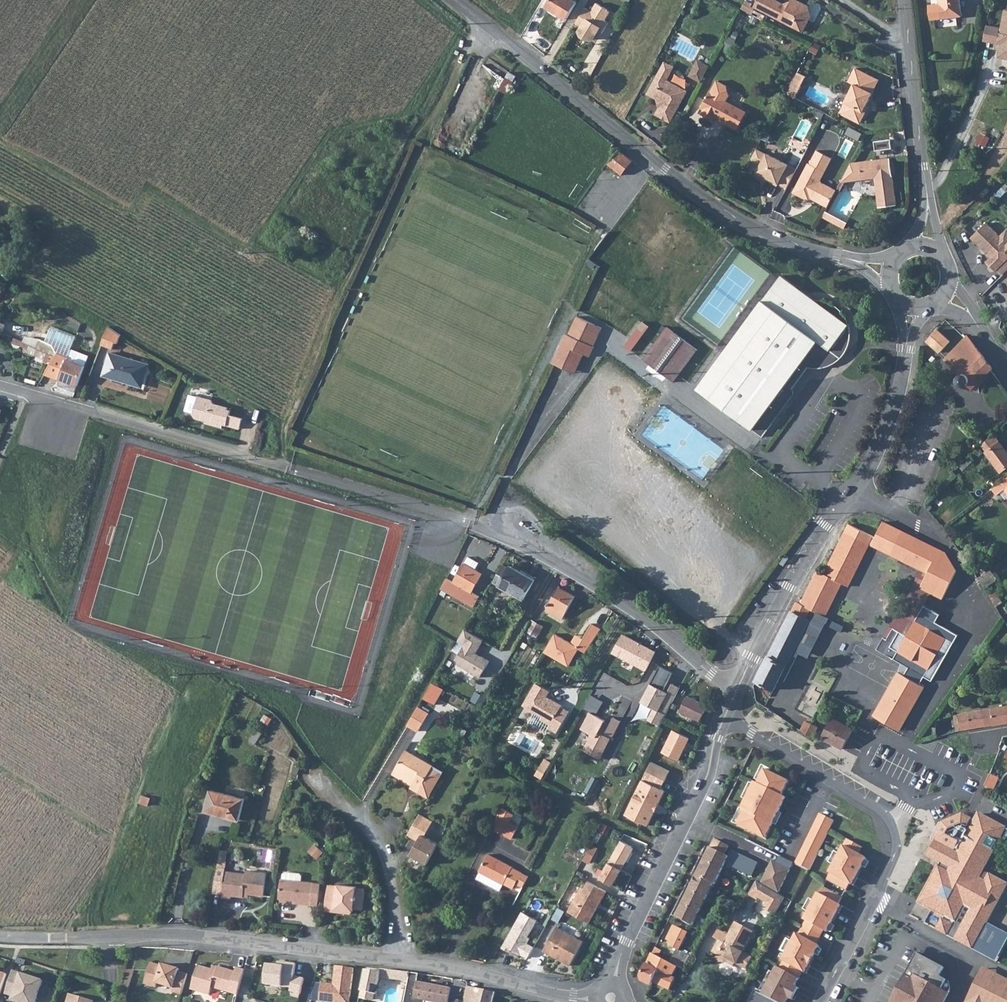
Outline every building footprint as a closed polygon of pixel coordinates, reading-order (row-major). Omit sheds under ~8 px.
[(573,0),(551,0),(546,7),(567,20),(577,3),(573,0)] [(757,0),(753,7),(803,31),(810,16),(807,6),(795,0),(791,0),(789,5),(786,6),(774,0),(757,0)] [(929,6),(930,20),(962,16),(960,0),(939,0),(940,4),(929,6)] [(752,4),(746,1),(741,9),(763,20),(765,16),(750,7),(752,4)] [(611,11),(597,3),(592,12),(585,8),(576,23),(582,27),(580,31),(582,36),(587,40),(593,40),(598,31),(603,33),(609,23),(605,20),(611,11)] [(1005,10),(1001,29),(985,26),(983,41),(1001,45),(998,58),(1006,60),(1006,11),(1005,10)] [(693,78),(701,82),(709,66),(698,60),(695,65),(699,67),(693,78)] [(662,68),(671,73),(674,67),(665,62),(662,68)] [(695,65),(689,76),(693,78),(699,67),(695,65)] [(657,99),(659,108),(655,115),(670,123),(688,91),(667,80),(671,73),(662,68),(647,94),(657,99)] [(879,80),(855,68),(849,82),(854,84),(840,113),(860,124),(865,113),(863,112),(866,106),(879,80)] [(516,76),(509,72),(499,90),(506,93),(516,76)] [(792,83),(786,94),(795,99),(806,77),(797,72),(792,83)] [(717,81),(700,113),(716,121),(718,119),(737,129),(746,112),(727,102),(730,96),(727,86),(717,81)] [(891,139),(874,141),(876,151),(892,149),(891,139)] [(779,184),(787,188),(797,169),(767,154),(757,149),(751,160),(759,164),(756,169),(757,172),(757,173),(764,177),(771,180),(770,182),(778,186),(779,184)] [(828,207),(837,190),(822,183),(821,180),(832,158),(817,150),(810,164),(809,163),(793,193),(810,201),(811,199),(828,207)] [(633,161),(619,151),(608,164),(622,175),(633,161)] [(896,206),(890,158),(851,163),(841,182),(875,178),(879,208),(896,206)] [(847,223),(826,211),(823,217),(844,228),(847,223)] [(991,257),(986,262),(995,271),(998,269),(1006,260),(1006,229),(1000,236),(986,223),(971,238),(991,257)] [(998,269),(1003,274),(1006,270),(1006,260),(998,269)] [(769,421),(796,384),(808,368),(812,368),(818,368),(823,368),(829,366),(836,363),(841,358),(846,352),(849,347),(851,341),(852,335),(851,329),(850,324),(849,325),(782,275),(698,389),(763,437),(772,424),(769,421)] [(680,312),(675,308),(667,318),(672,322),(680,312)] [(572,337),(559,366),(569,371),(578,351),(582,354),(589,357),(594,347),(593,346),(602,328),(577,316),(568,335),(572,337)] [(649,326),(643,322),(625,346),(631,351),(649,326)] [(121,335),(109,326),(101,345),(113,349),(115,342),(118,343),(121,335)] [(697,350),(667,327),(643,360),(650,365),(667,377),(673,382),(697,350)] [(950,341),(937,330),(927,341),(940,352),(950,341)] [(554,364),(559,366),(572,337),(568,335),(567,335),(554,364)] [(967,336),(945,359),(961,374),(959,377),(958,379),(958,381),(959,382),(960,384),(962,385),(963,386),(965,386),(967,386),(969,384),(974,388),(993,369),(967,336)] [(37,347),(41,339),(33,338),(26,337),(24,342),(27,343),(37,347)] [(24,342),(15,338),(13,343),(14,345),(15,347),(18,348),(22,346),(25,347),(27,343),(24,342)] [(75,392),(89,356),(71,349),(68,357),(58,353),(53,345),(41,339),(37,347),(47,352),(56,356),(50,365),(45,374),(59,380),(59,386),(75,392)] [(24,351),(44,358),(47,352),(37,347),(27,343),(25,347),(24,351)] [(569,371),(573,373),(582,354),(578,351),(569,371)] [(56,356),(47,352),(44,358),(42,361),(50,365),(56,356)] [(149,365),(110,353),(103,376),(142,387),(149,365)] [(667,377),(650,365),(647,369),(653,374),(654,377),(657,377),(664,381),(667,377)] [(206,421),(206,423),(223,428),(224,425),(240,429),(243,418),(230,415),(231,411),(228,410),(228,408),(214,404),(212,400),(198,396),(198,397),(190,395),(185,411),(193,413),(193,414),(195,418),(206,421)] [(986,453),(1000,472),(1006,467),(1006,451),(994,434),(985,442),(991,449),(987,451),(986,453)] [(982,445),(987,451),(991,449),(985,442),(982,445)] [(975,460),(970,455),(959,466),(963,471),(975,460)] [(1006,488),(1002,482),(992,489),(997,495),(1001,492),(1006,489),(1006,491),(1006,488)] [(874,544),(904,560),(921,539),(888,521),(880,536),(854,524),(830,574),(849,583),(854,585),(874,544)] [(919,585),(926,588),(948,556),(946,551),(921,539),(904,560),(926,571),(919,585)] [(956,570),(948,556),(926,588),(941,596),(956,570)] [(509,568),(503,565),(493,582),(524,599),(535,579),(511,566),(509,568)] [(457,584),(451,580),(446,591),(476,609),(482,598),(476,594),(486,576),(467,566),(457,584)] [(998,580),(991,569),(978,578),(996,607),(1003,602),(992,584),(998,580)] [(820,571),(803,604),(798,601),(793,611),(807,618),(812,608),(826,616),(843,583),(849,586),(849,583),(830,574),(826,572),(825,574),(820,571)] [(577,596),(561,586),(548,608),(563,618),(577,596)] [(879,599),(880,598),(876,596),(871,594),(869,597),(878,602),(879,599)] [(869,597),(851,630),(861,634),(878,602),(869,597)] [(925,676),(933,680),(959,633),(936,621),(941,613),(924,604),(907,636),(899,631),(890,647),(899,651),(894,659),(909,667),(905,675),(899,671),(874,716),(901,730),(925,686),(921,683),(925,676)] [(811,621),(807,618),(793,611),(792,611),(757,680),(775,689),(805,632),(811,621)] [(587,636),(596,643),(605,627),(596,621),(587,636)] [(827,644),(833,633),(811,621),(805,632),(827,644)] [(490,640),(471,629),(465,640),(471,644),(463,658),(465,664),(487,677),(496,661),(488,656),(487,658),(481,655),(490,640)] [(628,631),(617,649),(619,651),(630,632),(628,631)] [(591,652),(596,643),(587,636),(580,632),(577,637),(585,642),(582,647),(591,652)] [(630,632),(619,651),(651,667),(661,648),(630,632)] [(557,633),(552,644),(547,652),(572,665),(582,647),(585,642),(577,637),(574,642),(557,633)] [(844,666),(855,645),(833,633),(827,644),(835,648),(829,658),(844,666)] [(678,669),(664,661),(646,697),(660,705),(654,716),(667,722),(687,684),(679,679),(674,688),(669,686),(678,669)] [(424,700),(436,705),(443,687),(432,682),(424,700)] [(554,690),(540,683),(528,705),(548,716),(547,718),(556,724),(554,727),(561,731),(572,710),(566,706),(566,705),(551,696),(554,690)] [(683,713),(703,723),(711,708),(690,698),(683,713)] [(961,731),(1006,723),(1006,706),(958,714),(961,731)] [(436,715),(425,709),(415,726),(426,733),(436,715)] [(607,717),(593,710),(585,726),(597,731),(588,748),(605,756),(615,736),(616,737),(626,717),(617,713),(611,724),(605,721),(607,717)] [(272,719),(265,714),(261,721),(268,725),(272,719)] [(824,738),(825,739),(845,749),(854,730),(837,720),(831,726),(824,738)] [(812,724),(807,734),(812,738),(819,728),(812,724)] [(263,734),(257,730),(250,741),(256,744),(263,734)] [(667,754),(682,761),(693,740),(678,732),(667,754)] [(433,766),(406,750),(395,770),(414,781),(411,788),(418,792),(419,790),(428,795),(440,772),(432,768),(433,766)] [(551,763),(545,759),(534,776),(541,780),(551,763)] [(626,815),(648,826),(666,791),(661,789),(670,771),(651,762),(626,815)] [(419,790),(418,792),(429,798),(444,772),(433,766),(432,768),(440,772),(428,795),(419,790)] [(744,811),(737,825),(766,839),(786,798),(782,796),(789,782),(764,770),(757,784),(754,782),(741,809),(744,811)] [(1000,777),(990,773),(985,784),(994,789),(1000,777)] [(598,783),(591,779),(586,788),(593,791),(598,783)] [(245,799),(211,790),(206,811),(239,820),(245,799)] [(150,798),(142,795),(139,803),(148,805),(150,798)] [(513,814),(502,808),(492,828),(512,839),(518,827),(509,822),(513,814)] [(932,839),(935,841),(941,844),(958,853),(973,825),(975,821),(971,819),(973,817),(964,812),(941,821),(932,839)] [(433,822),(420,814),(408,835),(418,841),(411,855),(427,864),(438,844),(425,836),(433,822)] [(795,863),(809,870),(835,821),(821,814),(795,863)] [(973,825),(958,853),(941,844),(934,860),(940,863),(921,898),(929,902),(927,907),(944,916),(955,922),(964,905),(971,909),(956,938),(974,948),(988,922),(1006,889),(1006,885),(989,876),(985,883),(978,879),(1000,837),(1005,828),(979,814),(975,821),(973,825)] [(403,850),(412,853),(416,840),(407,837),(403,850)] [(730,862),(732,858),(725,854),(729,846),(715,839),(711,848),(677,917),(693,925),(703,905),(708,907),(730,862)] [(826,880),(845,890),(849,883),(853,885),(857,878),(855,877),(865,858),(857,853),(861,847),(846,839),(828,872),(829,873),(826,880)] [(621,841),(600,878),(613,885),(633,850),(632,847),(621,841)] [(928,856),(934,860),(941,844),(935,841),(928,856)] [(323,851),(315,845),(310,850),(318,857),(323,851)] [(596,849),(591,847),(583,860),(589,863),(596,849)] [(221,850),(218,867),(226,868),(227,861),(226,861),(227,853),(226,850),(221,850)] [(752,873),(757,863),(736,853),(735,852),(732,858),(730,862),(752,873)] [(504,884),(513,889),(516,884),(523,887),(527,879),(520,875),(522,873),(512,868),(513,867),(488,854),(479,871),(504,884)] [(772,861),(762,883),(779,891),(793,863),(779,857),(776,863),(772,861)] [(246,874),(226,871),(226,868),(218,867),(213,893),(223,894),(222,897),(232,898),(232,895),(244,897),(244,896),(244,893),(249,894),(264,896),(267,873),(246,870),(246,874)] [(504,884),(479,871),(476,878),(500,891),(504,884)] [(283,874),(283,879),(301,881),(302,876),(300,873),(286,872),(283,874)] [(283,879),(281,879),(279,898),(281,899),(287,899),(294,900),(294,903),(318,906),(321,884),(301,881),(283,879)] [(606,891),(588,881),(584,889),(581,887),(568,911),(589,923),(597,908),(595,907),(598,903),(600,903),(606,891)] [(338,889),(328,888),(326,910),(335,912),(336,909),(352,911),(354,911),(354,908),(363,909),(365,893),(364,888),(357,888),(357,887),(338,884),(338,886),(338,889)] [(785,898),(757,884),(750,897),(758,901),(759,899),(767,903),(764,910),(776,916),(785,898)] [(783,961),(779,968),(798,978),(802,971),(806,973),(810,966),(808,965),(819,946),(815,943),(822,930),(826,932),(836,913),(838,913),(842,906),(838,904),(842,897),(822,887),(819,893),(817,893),(803,919),(805,921),(798,934),(795,933),(781,960),(783,961)] [(921,898),(919,902),(927,907),(929,902),(921,898)] [(955,922),(944,916),(938,928),(956,938),(971,909),(964,905),(955,922)] [(512,949),(528,958),(534,947),(528,943),(531,938),(528,937),(537,920),(522,912),(502,948),(510,952),(512,949)] [(974,948),(998,961),(1006,944),(1006,932),(988,922),(974,948)] [(730,936),(725,945),(723,948),(718,945),(714,953),(719,956),(718,960),(726,964),(728,960),(748,970),(754,957),(744,953),(754,932),(736,923),(730,936)] [(583,942),(557,927),(544,951),(555,957),(558,957),(561,958),(560,960),(570,966),(583,942)] [(675,957),(688,964),(691,957),(680,951),(688,934),(679,929),(670,946),(678,951),(675,957)] [(725,945),(730,936),(719,931),(715,940),(725,945)] [(917,953),(906,975),(911,979),(899,1001),(944,1001),(950,991),(947,980),(946,979),(941,988),(934,985),(940,976),(944,967),(917,953)] [(677,968),(671,964),(657,957),(653,954),(643,978),(643,982),(652,985),(654,983),(671,990),(678,977),(674,975),(677,968)] [(671,964),(677,968),(684,972),(688,964),(675,957),(671,964)] [(173,992),(182,995),(188,974),(179,971),(180,969),(168,965),(168,967),(151,962),(145,984),(156,987),(157,984),(174,988),(173,992)] [(267,964),(265,984),(291,988),(290,991),(301,994),(305,978),(295,976),(296,964),(278,962),(278,965),(267,964)] [(212,988),(238,995),(245,970),(237,967),(236,972),(218,966),(217,970),(198,965),(191,990),(210,995),(212,988)] [(354,968),(336,966),(334,984),(322,983),(319,1001),(326,1001),(350,1001),(354,968)] [(762,994),(778,1001),(787,1001),(789,998),(789,997),(788,993),(791,988),(795,987),(795,986),(799,978),(798,978),(779,968),(777,967),(762,994)] [(983,968),(975,984),(992,992),(998,977),(984,969),(983,968)] [(381,972),(365,970),(359,998),(373,1001),(375,994),(377,994),(380,978),(409,981),(410,973),(381,969),(381,972)] [(6,994),(14,996),(15,997),(15,996),(21,998),(19,1001),(37,1001),(44,981),(13,971),(6,994)] [(404,1001),(425,1001),(426,1001),(432,1001),(448,1001),(451,988),(418,981),(419,974),(410,973),(409,981),(404,1001)] [(906,975),(891,1001),(899,1001),(911,979),(906,975)] [(946,979),(940,976),(934,985),(941,988),(946,979)] [(966,1001),(1006,1001),(1006,981),(998,977),(992,992),(975,984),(966,1001)] [(496,992),(467,986),(465,998),(466,998),(465,1001),(494,1001),(496,992)] [(791,988),(788,993),(789,997),(789,998),(792,1000),(799,988),(795,986),(795,987),(791,988)] [(748,1001),(778,1001),(762,994),(754,990),(748,1001)] [(94,1001),(70,994),(67,1001),(94,1001)]
